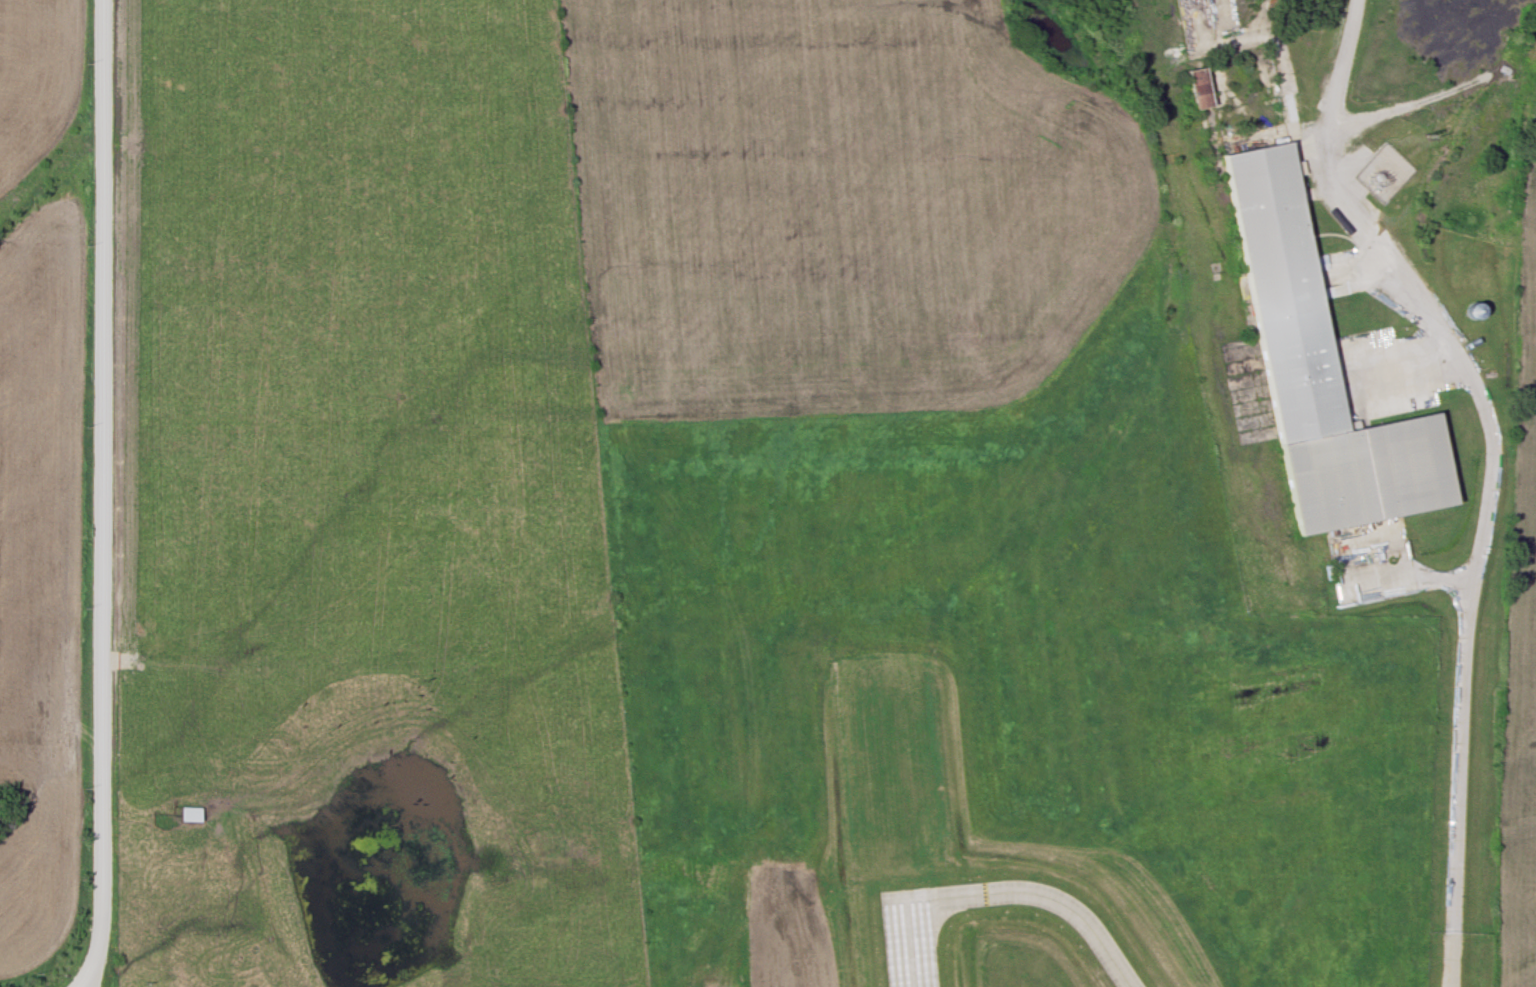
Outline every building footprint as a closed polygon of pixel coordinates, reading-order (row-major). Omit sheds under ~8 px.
[(1200,111),(1217,107),(1208,68),(1191,72),(1200,111)] [(1222,153),(1296,138),(1353,426),(1442,408),(1462,505),(1299,537),(1222,153)]
